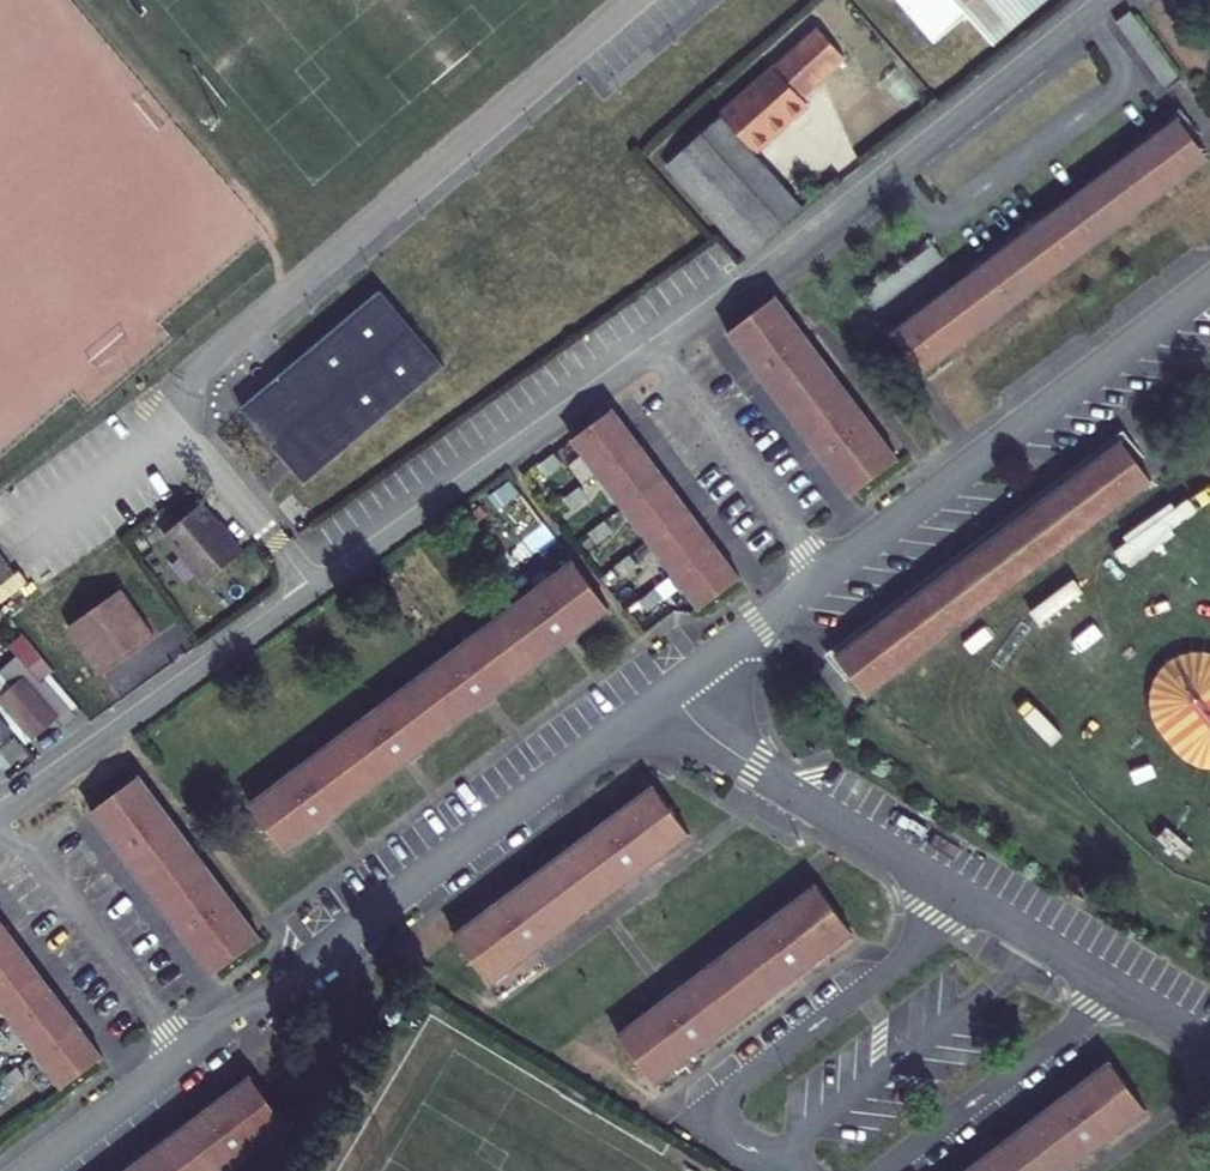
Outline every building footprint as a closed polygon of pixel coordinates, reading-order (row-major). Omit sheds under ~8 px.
[(933,42),(965,14),(990,47),(1045,0),(898,0),(933,42)] [(1181,79),(1130,12),(1116,22),(1166,89),(1181,79)] [(844,57),(819,31),(794,52),(819,79),(844,57)] [(819,79),(794,52),(775,69),(799,97),(819,79)] [(807,105),(799,97),(775,69),(722,117),(754,151),(807,105)] [(666,167),(747,256),(798,209),(720,119),(666,167)] [(1178,119),(1031,230),(891,333),(907,354),(922,373),(1036,286),(1163,192),(1207,158),(1194,139),(1178,119)] [(932,245),(865,295),(875,309),(942,259),(932,245)] [(442,365),(417,328),(381,295),(244,412),(274,454),(301,482),(442,365)] [(896,459),(774,296),(725,333),(848,495),(896,459)] [(636,444),(611,410),(571,440),(595,474),(620,508),(645,543),(670,575),(698,609),(738,579),(712,545),(687,511),(662,478),(636,444)] [(1152,480),(1138,461),(1122,441),(837,656),(851,676),(866,695),(1152,480)] [(544,476),(558,465),(551,455),(536,466),(544,476)] [(569,510),(584,498),(576,488),(561,500),(569,510)] [(240,552),(198,505),(163,535),(204,583),(240,552)] [(594,544),(609,532),(602,522),(587,534),(594,544)] [(0,551),(0,583),(15,572),(0,551)] [(620,578),(634,566),(627,556),(612,568),(620,578)] [(340,736),(247,806),(285,852),(384,778),(505,687),(606,610),(570,562),(466,640),(340,736)] [(644,611),(660,599),(653,589),(637,601),(644,611)] [(99,672),(152,634),(121,590),(69,629),(99,672)] [(9,643),(0,632),(0,702),(34,738),(56,718),(65,727),(76,717),(26,662),(18,668),(2,650),(9,643)] [(18,668),(26,662),(9,643),(2,650),(18,668)] [(258,942),(137,777),(89,813),(211,976),(258,942)] [(489,984),(690,833),(654,786),(453,936),(489,984)] [(653,1085),(854,931),(818,884),(617,1037),(653,1085)] [(0,922),(0,1007),(25,1041),(61,1088),(102,1057),(51,989),(0,922)] [(1146,1110),(1110,1062),(967,1170),(1066,1170),(1146,1110)] [(23,1078),(15,1067),(0,1078),(0,1079),(7,1089),(23,1078)] [(287,1124),(251,1075),(125,1170),(225,1170),(287,1124)]
